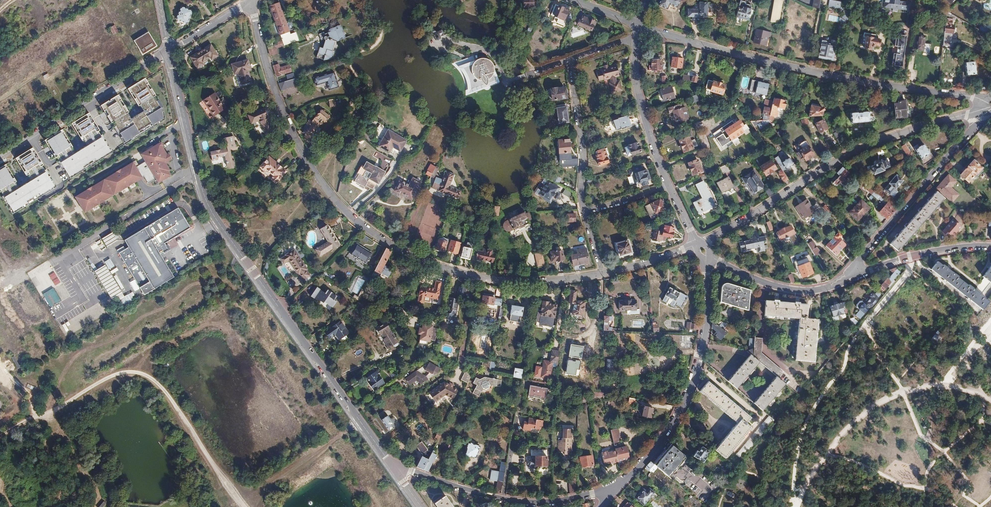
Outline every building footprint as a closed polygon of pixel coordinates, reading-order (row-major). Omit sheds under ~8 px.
[(533,0),(521,0),(521,2),(524,2),(524,8),(526,10),(528,10),(529,9),(533,8),(533,0)] [(681,0),(661,0),(658,5),(667,9),(669,4),(677,8),(681,0)] [(782,0),(781,0),(774,0),(770,22),(778,24),(782,0)] [(888,7),(888,9),(897,10),(897,8),(909,10),(910,1),(900,0),(884,0),(884,1),(883,6),(888,7)] [(839,10),(841,3),(830,1),(828,8),(839,10)] [(290,31),(279,3),(270,6),(280,35),(290,31)] [(688,16),(708,17),(708,3),(700,3),(700,9),(689,9),(688,16)] [(568,10),(555,5),(551,15),(555,16),(554,18),(558,19),(559,18),(564,20),(568,10)] [(747,7),(740,5),(737,17),(748,20),(749,14),(752,15),(753,10),(746,8),(747,7)] [(193,11),(182,6),(178,15),(179,15),(178,19),(186,23),(188,20),(189,20),(193,11)] [(846,28),(848,17),(849,16),(843,15),(842,18),(841,24),(840,27),(846,28)] [(592,25),(594,21),(589,19),(589,20),(582,17),(581,21),(576,19),(573,25),(577,27),(577,25),(585,28),(585,29),(589,31),(590,30),(591,30),(593,26),(592,25)] [(952,33),(953,20),(945,19),(944,33),(952,33)] [(117,23),(109,27),(113,33),(114,34),(118,31),(117,29),(120,27),(118,25),(117,23)] [(333,51),(337,41),(338,41),(347,37),(341,24),(330,29),(331,31),(326,33),(325,32),(320,34),(322,40),(324,39),(325,39),(326,40),(323,48),(321,48),(317,57),(325,60),(327,56),(332,58),(334,53),(334,52),(333,51)] [(990,30),(983,26),(982,27),(980,26),(978,29),(987,34),(990,30)] [(440,36),(447,33),(445,29),(437,32),(436,32),(435,31),(434,31),(433,32),(433,33),(436,40),(440,38),(440,36)] [(770,38),(771,34),(757,31),(754,43),(765,46),(767,37),(770,38)] [(148,32),(134,40),(142,54),(156,46),(148,32)] [(925,36),(918,35),(916,50),(923,51),(923,52),(929,53),(930,44),(924,43),(925,36)] [(866,37),(864,48),(870,50),(871,46),(874,46),(874,45),(879,46),(880,40),(873,39),(873,38),(866,37)] [(902,59),(903,49),(904,49),(906,39),(895,37),(894,46),(897,46),(896,53),(893,53),(892,62),(894,62),(894,65),(902,66),(903,59),(902,59)] [(826,42),(822,41),(819,55),(831,58),(833,47),(825,46),(826,42)] [(211,44),(191,56),(198,67),(203,64),(201,62),(211,55),(213,57),(217,54),(211,44)] [(466,83),(466,85),(479,80),(480,80),(481,81),(482,81),(483,81),(483,80),(484,78),(486,77),(487,80),(494,77),(490,64),(489,63),(488,61),(486,60),(485,59),(483,58),(482,58),(480,57),(478,58),(468,61),(468,64),(460,67),(461,69),(462,71),(463,73),(463,75),(464,77),(465,79),(466,83)] [(682,59),(672,57),(670,67),(681,69),(682,59)] [(976,75),(974,61),(973,61),(972,58),(965,58),(965,62),(964,62),(966,76),(976,75)] [(248,59),(232,64),(235,73),(239,72),(242,83),(252,80),(248,69),(251,68),(248,59)] [(661,72),(661,60),(652,61),(652,66),(649,66),(649,70),(655,70),(655,72),(661,72)] [(292,71),(289,65),(280,68),(279,64),(273,66),(274,67),(275,71),(276,76),(292,71)] [(611,93),(620,91),(617,82),(615,83),(614,77),(618,76),(615,65),(599,69),(600,71),(596,72),(599,81),(603,79),(604,80),(610,79),(611,84),(609,84),(611,93)] [(334,71),(314,78),(316,85),(327,82),(329,89),(338,87),(334,71)] [(701,81),(697,80),(698,76),(693,74),(692,78),(687,76),(683,75),(682,80),(700,85),(701,81)] [(120,96),(103,106),(113,123),(115,122),(118,126),(115,127),(126,144),(165,119),(164,110),(158,100),(155,96),(157,95),(147,78),(130,89),(140,105),(142,104),(145,109),(131,117),(128,113),(130,112),(120,96)] [(297,85),(295,78),(279,83),(280,86),(282,91),(287,89),(287,88),(297,85)] [(722,94),(725,85),(710,81),(708,87),(712,88),(711,91),(722,94)] [(766,95),(769,84),(753,81),(750,92),(766,95)] [(674,98),(671,87),(660,90),(663,101),(674,98)] [(553,100),(567,98),(566,88),(557,90),(557,89),(556,89),(556,88),(552,88),(552,89),(551,89),(553,100)] [(203,99),(212,115),(225,108),(222,103),(221,104),(214,93),(203,99)] [(700,97),(698,95),(690,97),(692,104),(703,101),(700,97)] [(784,110),(786,102),(774,99),(773,102),(770,117),(769,120),(773,121),(774,117),(775,117),(777,108),(784,110)] [(770,117),(773,102),(768,100),(765,101),(763,107),(764,107),(762,114),(764,114),(765,114),(765,116),(770,117)] [(895,117),(910,116),(909,105),(906,105),(906,101),(894,102),(895,117)] [(562,123),(568,122),(567,115),(567,116),(566,110),(567,110),(566,107),(565,107),(565,104),(557,105),(558,108),(557,108),(558,114),(559,114),(559,118),(558,118),(558,120),(559,120),(560,122),(562,122),(562,123)] [(669,112),(673,111),(676,121),(683,119),(680,109),(682,109),(681,104),(674,106),(668,108),(669,112)] [(822,116),(823,111),(825,110),(822,107),(821,109),(811,106),(808,117),(822,116)] [(266,133),(273,130),(264,108),(248,114),(252,123),(260,120),(266,133)] [(314,132),(323,121),(322,121),(325,117),(326,118),(326,119),(328,119),(328,118),(330,116),(331,116),(331,114),(329,114),(326,111),(326,109),(324,108),(323,109),(323,108),(314,120),(315,120),(314,121),(310,119),(308,121),(310,123),(305,130),(304,131),(304,133),(306,134),(305,135),(306,135),(306,137),(307,138),(309,137),(310,138),(310,137),(314,132)] [(869,116),(869,111),(851,113),(851,123),(870,121),(870,120),(869,116)] [(63,131),(46,142),(56,158),(59,157),(61,161),(59,163),(70,179),(114,151),(104,134),(102,136),(99,132),(101,130),(91,114),(74,125),(84,141),(86,140),(89,144),(74,153),(72,149),(74,148),(63,131)] [(631,127),(627,116),(618,119),(618,120),(613,121),(614,123),(613,125),(614,128),(615,129),(616,131),(621,129),(622,130),(631,127)] [(823,119),(814,124),(818,133),(828,128),(823,119)] [(731,140),(749,129),(746,124),(742,126),(739,121),(736,123),(735,122),(733,123),(734,124),(724,130),(731,140)] [(400,152),(406,141),(388,130),(379,146),(389,152),(392,147),(400,152)] [(839,144),(848,140),(845,134),(840,137),(837,133),(834,134),(838,142),(839,144)] [(219,156),(226,154),(229,165),(231,165),(231,167),(234,167),(233,165),(236,164),(235,160),(236,160),(235,157),(234,158),(234,155),(232,155),(232,153),(232,152),(232,149),(231,147),(237,146),(236,141),(234,142),(233,136),(226,137),(227,143),(228,143),(228,147),(221,148),(221,147),(217,148),(217,150),(212,150),(213,157),(219,156)] [(691,141),(689,138),(680,141),(684,152),(693,148),(691,141)] [(571,159),(570,140),(559,140),(557,142),(558,146),(559,147),(560,167),(565,167),(578,165),(578,164),(578,158),(571,159)] [(161,141),(141,154),(149,168),(150,170),(158,183),(171,175),(169,171),(170,170),(165,163),(172,159),(169,153),(167,154),(162,146),(164,145),(161,141)] [(814,156),(808,147),(810,146),(806,141),(805,142),(804,141),(799,144),(800,144),(795,147),(799,153),(798,154),(801,160),(804,158),(806,161),(814,156)] [(641,152),(638,143),(629,145),(632,155),(641,152)] [(911,154),(904,144),(900,147),(905,154),(907,157),(911,154)] [(917,144),(913,147),(921,159),(919,160),(923,166),(933,159),(928,151),(928,152),(923,145),(919,147),(917,144)] [(610,155),(607,148),(596,152),(597,156),(596,156),(599,165),(608,162),(606,156),(610,155)] [(0,170),(0,193),(1,193),(4,197),(2,199),(12,215),(57,187),(47,170),(45,172),(42,167),(44,166),(34,150),(17,160),(27,177),(29,175),(32,180),(17,189),(14,184),(16,183),(6,167),(0,170)] [(379,157),(385,164),(389,160),(383,153),(379,157)] [(794,164),(789,157),(785,159),(784,157),(781,159),(778,155),(774,158),(775,159),(782,170),(785,168),(786,169),(794,164)] [(286,171),(269,157),(260,166),(265,170),(266,169),(273,175),(272,177),(277,181),(286,171)] [(883,170),(889,168),(885,159),(884,159),(881,160),(881,161),(880,161),(881,163),(869,167),(870,168),(867,169),(866,170),(867,175),(869,176),(872,174),(872,175),(883,172),(883,170)] [(968,181),(977,172),(982,167),(973,159),(969,165),(961,174),(968,181)] [(689,163),(693,174),(702,171),(698,160),(689,163)] [(766,174),(775,168),(770,161),(765,164),(764,163),(762,164),(763,165),(761,167),(766,174)] [(104,179),(75,197),(84,212),(114,195),(142,177),(147,174),(146,172),(145,170),(142,165),(137,168),(133,162),(121,169),(119,170),(116,172),(104,179)] [(354,182),(364,188),(365,186),(372,190),(375,186),(376,187),(380,179),(381,179),(385,173),(378,169),(378,170),(367,164),(365,168),(361,166),(356,174),(358,175),(354,182)] [(731,171),(727,164),(721,167),(724,174),(731,171)] [(431,176),(436,167),(431,165),(427,174),(431,176)] [(712,171),(710,166),(701,169),(702,171),(704,175),(712,171)] [(553,175),(546,171),(538,167),(536,171),(551,179),(553,175)] [(842,185),(846,181),(844,179),(849,174),(845,170),(845,171),(842,168),(837,174),(838,174),(831,182),(831,184),(835,187),(837,187),(838,186),(842,190),(844,186),(842,185)] [(447,194),(459,198),(461,191),(450,187),(455,174),(446,170),(443,179),(436,177),(433,188),(439,190),(439,191),(447,194)] [(650,180),(646,170),(635,173),(638,184),(641,183),(642,186),(648,184),(647,181),(650,180)] [(788,179),(784,174),(782,170),(780,172),(779,174),(784,182),(788,179)] [(755,192),(764,187),(754,171),(743,178),(746,184),(749,183),(755,192)] [(559,183),(562,178),(555,176),(553,175),(551,179),(559,183)] [(902,181),(895,175),(888,184),(883,190),(892,197),(897,192),(895,190),(902,181)] [(936,188),(951,201),(957,194),(950,187),(955,181),(948,175),(936,188)] [(717,183),(722,193),(729,189),(730,192),(735,190),(728,177),(717,183)] [(395,191),(412,200),(421,182),(413,178),(409,185),(401,180),(395,191)] [(551,201),(559,188),(552,183),(551,185),(548,183),(542,192),(545,194),(544,196),(551,201)] [(869,194),(873,189),(866,183),(862,188),(864,190),(866,188),(868,190),(867,192),(869,194)] [(715,205),(704,184),(700,186),(705,197),(693,203),(698,213),(715,205)] [(774,193),(770,187),(765,190),(769,197),(770,196),(774,193)] [(890,204),(876,192),(875,191),(872,193),(886,205),(879,213),(886,219),(895,209),(890,204)] [(921,224),(944,198),(938,193),(936,191),(930,198),(928,197),(926,200),(928,201),(921,208),(919,207),(917,210),(918,211),(913,217),(921,224)] [(665,212),(660,200),(656,201),(645,206),(649,215),(655,213),(657,216),(665,212)] [(806,200),(796,207),(804,219),(814,212),(806,200)] [(861,200),(849,213),(854,217),(855,216),(859,219),(863,215),(863,214),(869,207),(861,200)] [(129,247),(119,253),(144,295),(153,290),(174,276),(167,264),(156,248),(159,246),(164,253),(171,249),(168,244),(166,245),(165,243),(190,227),(178,207),(145,227),(125,240),(129,247)] [(525,225),(530,222),(528,218),(530,217),(529,213),(528,211),(526,210),(510,219),(510,220),(508,221),(507,222),(506,223),(505,225),(505,226),(505,227),(506,228),(507,230),(508,231),(509,231),(510,231),(512,231),(514,230),(515,229),(516,230),(522,227),(521,225),(525,223),(525,225)] [(897,251),(921,224),(913,217),(907,224),(906,223),(903,226),(905,227),(898,235),(896,233),(894,236),(895,237),(889,244),(897,251)] [(953,218),(943,231),(946,234),(948,231),(952,235),(961,225),(953,218)] [(340,244),(326,224),(319,229),(328,241),(316,249),(320,256),(332,248),(333,249),(340,244)] [(671,238),(674,228),(665,226),(663,232),(662,235),(666,237),(671,238)] [(786,237),(794,233),(790,226),(782,230),(782,231),(778,233),(779,236),(777,238),(779,242),(786,239),(786,237)] [(738,241),(740,250),(745,249),(745,248),(749,247),(749,249),(754,248),(754,246),(758,245),(759,250),(764,249),(762,240),(764,240),(763,233),(758,234),(757,229),(750,231),(752,237),(748,237),(749,239),(747,240),(746,236),(740,237),(741,241),(738,241)] [(662,235),(663,232),(656,230),(653,239),(660,241),(661,240),(665,241),(666,237),(662,235)] [(112,232),(102,238),(107,246),(117,240),(112,232)] [(835,256),(847,245),(839,238),(841,237),(838,234),(835,237),(835,238),(830,243),(829,243),(826,247),(835,256)] [(801,242),(805,240),(803,236),(795,240),(798,245),(801,243),(801,242)] [(444,252),(447,242),(444,241),(445,239),(440,238),(440,239),(439,239),(436,249),(436,250),(439,251),(440,250),(444,252)] [(457,253),(460,244),(451,241),(448,250),(457,253)] [(620,255),(631,252),(627,241),(617,244),(620,255)] [(821,253),(813,241),(808,244),(809,246),(815,257),(821,253)] [(463,247),(461,257),(470,259),(472,249),(471,249),(472,243),(467,242),(466,248),(463,247)] [(365,263),(371,253),(357,243),(350,253),(365,263)] [(369,261),(366,266),(372,269),(384,248),(381,246),(374,259),(370,256),(367,260),(369,261)] [(392,269),(383,265),(391,251),(390,251),(385,248),(372,276),(366,288),(369,290),(370,287),(373,288),(381,272),(388,276),(392,269)] [(573,265),(584,263),(584,265),(589,264),(586,253),(587,253),(587,248),(577,250),(578,254),(571,256),(573,265)] [(486,260),(487,256),(488,250),(484,249),(483,252),(478,251),(477,259),(485,261),(486,260)] [(545,261),(543,252),(542,249),(536,250),(537,254),(535,254),(537,262),(545,261)] [(306,269),(293,250),(285,256),(286,257),(281,260),(283,265),(289,261),(298,274),(299,274),(303,279),(309,275),(305,269),(306,269)] [(494,263),(495,254),(492,254),(492,251),(488,250),(487,256),(486,260),(489,260),(489,262),(494,263)] [(563,260),(562,251),(551,252),(552,261),(563,260)] [(108,269),(114,266),(110,258),(104,261),(108,269)] [(808,262),(795,267),(797,272),(800,271),(802,277),(812,273),(808,262)] [(958,277),(955,274),(954,275),(946,269),(947,268),(943,265),(942,266),(937,262),(931,270),(956,290),(963,282),(958,278),(958,277)] [(990,282),(990,264),(990,263),(987,267),(988,269),(984,274),(982,277),(984,278),(980,283),(975,289),(969,284),(968,286),(963,282),(956,290),(982,310),(988,302),(983,297),(984,296),(981,294),(987,287),(990,282)] [(883,291),(899,272),(894,268),(890,270),(888,270),(892,273),(887,279),(886,279),(880,286),(881,287),(879,288),(883,291)] [(107,269),(96,275),(114,303),(124,296),(107,269)] [(357,294),(365,281),(358,276),(349,290),(357,294)] [(92,299),(100,294),(91,280),(84,285),(92,299)] [(438,300),(442,282),(436,281),(435,288),(422,286),(418,302),(424,303),(425,297),(438,300)] [(747,310),(749,293),(750,289),(722,281),(720,282),(719,302),(747,310)] [(662,300),(674,307),(676,304),(681,307),(688,295),(680,291),(680,292),(676,290),(677,288),(674,286),(673,288),(669,286),(664,295),(662,300)] [(323,300),(333,307),(337,302),(334,300),(337,296),(329,290),(326,293),(317,287),(311,295),(321,302),(323,300)] [(464,298),(466,289),(459,287),(456,299),(449,298),(446,315),(445,315),(444,316),(443,316),(443,317),(443,318),(444,319),(445,319),(456,312),(459,297),(464,298)] [(361,297),(364,291),(362,289),(358,297),(355,295),(353,298),(359,302),(361,297)] [(874,299),(880,293),(875,289),(869,295),(866,292),(862,296),(865,299),(859,306),(860,307),(854,313),(859,317),(868,306),(874,299)] [(576,291),(570,290),(568,303),(573,304),(572,313),(583,315),(585,302),(575,300),(576,291)] [(501,302),(502,299),(494,297),(495,295),(484,293),(482,303),(493,305),(493,304),(496,305),(495,312),(499,313),(501,302)] [(636,304),(636,300),(619,301),(619,310),(632,310),(632,313),(639,312),(639,304),(636,304)] [(799,318),(806,318),(807,304),(799,303),(799,302),(795,301),(794,303),(778,301),(778,300),(774,300),(774,301),(765,300),(764,314),(799,318)] [(554,317),(556,305),(548,304),(548,302),(543,301),(541,311),(540,315),(541,315),(541,316),(540,321),(539,324),(551,326),(553,317),(554,317)] [(847,312),(844,302),(844,301),(829,306),(832,317),(833,321),(838,320),(837,316),(847,312)] [(522,316),(523,307),(519,307),(516,306),(512,305),(510,314),(511,314),(510,317),(520,319),(521,316),(522,316)] [(851,326),(857,320),(854,317),(853,315),(849,316),(851,326)] [(608,327),(608,320),(612,320),(612,317),(603,316),(603,324),(603,330),(615,331),(615,329),(612,329),(612,327),(608,327)] [(723,328),(725,326),(721,323),(722,321),(713,318),(713,319),(712,327),(716,331),(714,334),(721,339),(727,332),(723,328)] [(806,318),(799,318),(795,359),(814,361),(817,319),(806,318)] [(349,334),(341,322),(325,333),(330,339),(336,335),(339,340),(349,334)] [(397,343),(385,323),(377,328),(377,329),(377,330),(378,333),(380,334),(388,347),(392,345),(393,346),(394,347),(397,345),(397,343)] [(433,328),(433,326),(423,324),(422,329),(419,328),(418,335),(421,335),(419,344),(427,346),(427,342),(430,342),(430,341),(435,341),(437,329),(433,328)] [(941,334),(936,330),(931,335),(927,340),(929,342),(932,344),(937,339),(941,334)] [(761,353),(762,339),(754,338),(754,348),(753,349),(753,356),(759,361),(767,368),(776,376),(777,377),(782,371),(768,359),(761,353)] [(557,363),(558,355),(559,352),(552,350),(550,362),(557,363)] [(759,361),(753,356),(751,354),(748,358),(756,365),(759,361)] [(756,365),(748,358),(738,370),(739,371),(736,374),(735,373),(732,377),(740,384),(741,382),(753,368),(756,365)] [(488,373),(490,361),(485,360),(484,365),(479,365),(478,371),(488,373)] [(440,368),(434,364),(430,362),(429,363),(428,363),(406,379),(410,385),(417,380),(419,381),(422,384),(437,373),(440,368)] [(521,378),(522,370),(515,368),(513,377),(521,378)] [(369,379),(368,380),(375,390),(385,383),(378,373),(379,372),(378,370),(375,372),(373,369),(366,375),(369,379)] [(466,383),(470,376),(465,370),(460,380),(466,383)] [(740,384),(732,377),(735,373),(728,381),(736,389),(740,384)] [(478,396),(482,388),(485,389),(488,387),(489,384),(490,384),(501,386),(502,379),(485,376),(479,379),(475,378),(473,383),(474,384),(476,385),(473,391),(469,389),(468,391),(478,396)] [(765,407),(785,383),(781,380),(778,383),(774,379),(763,391),(765,393),(762,396),(761,395),(756,400),(765,407)] [(544,400),(546,388),(543,387),(544,382),(532,380),(531,385),(530,385),(527,397),(532,398),(532,396),(539,397),(539,399),(544,400)] [(741,419),(746,423),(751,417),(743,411),(729,399),(715,387),(708,381),(700,391),(713,402),(733,420),(737,423),(741,419)] [(453,398),(457,389),(444,383),(430,393),(436,401),(446,394),(453,398)] [(478,402),(479,397),(478,397),(478,396),(468,391),(464,400),(478,402)] [(765,407),(756,400),(761,395),(760,395),(753,403),(761,409),(762,410),(765,407)] [(650,417),(652,408),(644,406),(642,415),(650,417)] [(375,417),(386,433),(395,426),(393,424),(396,422),(394,418),(391,420),(384,411),(375,417)] [(753,426),(759,419),(755,415),(749,422),(753,426)] [(741,459),(774,420),(769,416),(736,455),(741,459)] [(542,426),(543,420),(530,418),(530,422),(528,422),(524,421),(523,428),(530,430),(531,428),(540,429),(540,426),(542,426)] [(741,419),(737,423),(715,449),(725,458),(738,443),(751,427),(746,423),(741,419)] [(564,454),(571,454),(572,428),(563,428),(563,437),(562,437),(562,439),(559,439),(558,451),(562,451),(562,449),(564,449),(564,454)] [(619,441),(618,435),(619,435),(618,428),(610,430),(613,442),(619,441)] [(399,438),(394,433),(389,437),(393,443),(399,438)] [(439,447),(445,434),(442,433),(441,434),(437,441),(435,445),(439,447)] [(431,453),(427,451),(428,450),(423,442),(422,443),(421,442),(419,443),(419,444),(417,445),(421,453),(422,455),(422,457),(417,467),(421,469),(423,469),(431,453)] [(477,453),(479,447),(467,444),(466,449),(467,449),(465,454),(466,455),(466,456),(470,457),(470,456),(475,457),(476,453),(477,453)] [(684,456),(678,450),(670,444),(656,460),(670,472),(684,456)] [(629,459),(626,446),(622,447),(622,446),(617,447),(616,445),(614,445),(618,461),(629,459)] [(535,466),(547,466),(547,449),(531,449),(531,455),(528,455),(529,458),(527,458),(527,462),(528,462),(528,467),(535,467),(535,466)] [(693,456),(703,463),(706,458),(705,457),(709,451),(704,449),(701,454),(696,451),(693,456)] [(618,461),(615,451),(608,453),(607,451),(601,453),(603,463),(609,461),(610,464),(618,461)] [(430,468),(436,455),(432,452),(431,453),(423,469),(425,470),(428,471),(430,468)] [(593,465),(592,456),(580,458),(581,467),(593,465)] [(670,472),(656,460),(653,464),(667,475),(670,472)] [(501,487),(506,463),(501,462),(500,467),(500,466),(499,472),(492,470),(490,480),(498,482),(496,492),(500,493),(501,487)] [(667,475),(653,464),(651,462),(650,462),(647,466),(653,471),(654,470),(659,474),(658,475),(664,481),(668,476),(667,475)] [(712,488),(684,463),(674,474),(677,476),(674,479),(679,483),(685,476),(691,481),(686,486),(701,499),(712,488)] [(643,505),(653,494),(648,490),(646,492),(643,490),(636,499),(643,505)] [(449,501),(445,496),(434,504),(437,506),(453,506),(449,501)]
